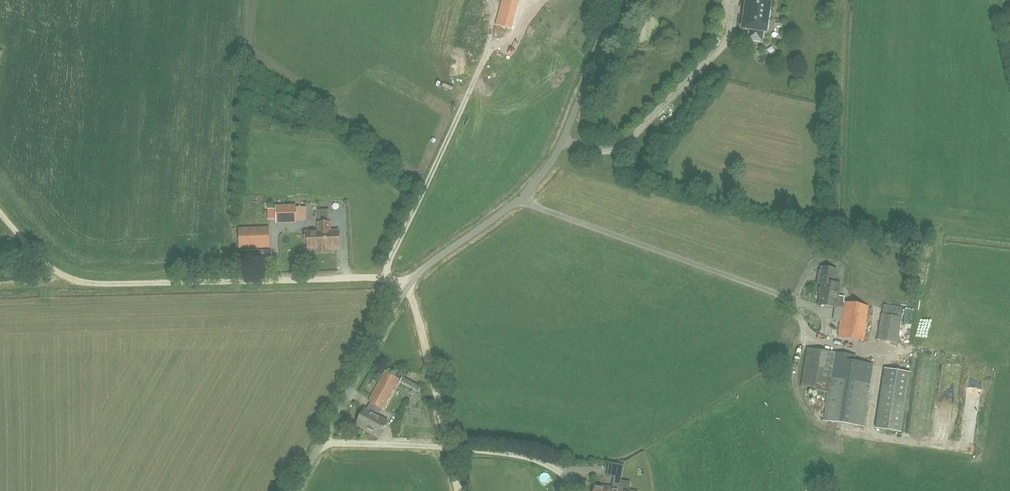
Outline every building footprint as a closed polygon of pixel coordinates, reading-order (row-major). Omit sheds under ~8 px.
[(496,25),(508,28),(516,0),(503,0),(496,25)] [(746,5),(745,7),(744,16),(744,18),(742,18),(741,27),(743,27),(742,29),(750,30),(749,39),(762,41),(763,32),(766,33),(768,20),(769,10),(771,0),(744,0),(744,5),(746,5)] [(296,221),(295,208),(295,205),(276,205),(277,220),(296,221)] [(326,248),(339,248),(339,231),(331,231),(330,223),(320,223),(318,223),(319,232),(305,232),(305,241),(308,241),(308,249),(319,249),(319,253),(327,252),(326,248)] [(240,249),(270,248),(269,227),(239,228),(240,249)] [(821,277),(820,284),(823,284),(822,289),(820,289),(819,295),(821,295),(820,305),(837,308),(837,305),(843,306),(843,309),(839,337),(864,341),(869,306),(844,303),(845,297),(838,296),(840,285),(834,284),(836,270),(822,268),(821,271),(819,272),(819,276),(821,277)] [(898,343),(902,318),(881,315),(877,340),(898,343)] [(864,427),(873,365),(855,362),(856,356),(808,349),(801,388),(829,392),(824,421),(864,427)] [(885,369),(876,429),(901,433),(911,373),(885,369)] [(383,410),(399,380),(385,372),(369,402),(370,403),(367,410),(365,409),(356,425),(379,437),(388,421),(377,415),(381,409),(383,410)] [(404,378),(402,382),(420,392),(423,388),(404,378)] [(606,476),(622,479),(624,465),(609,462),(606,476)] [(630,483),(621,481),(620,490),(619,490),(629,490),(630,483)]
